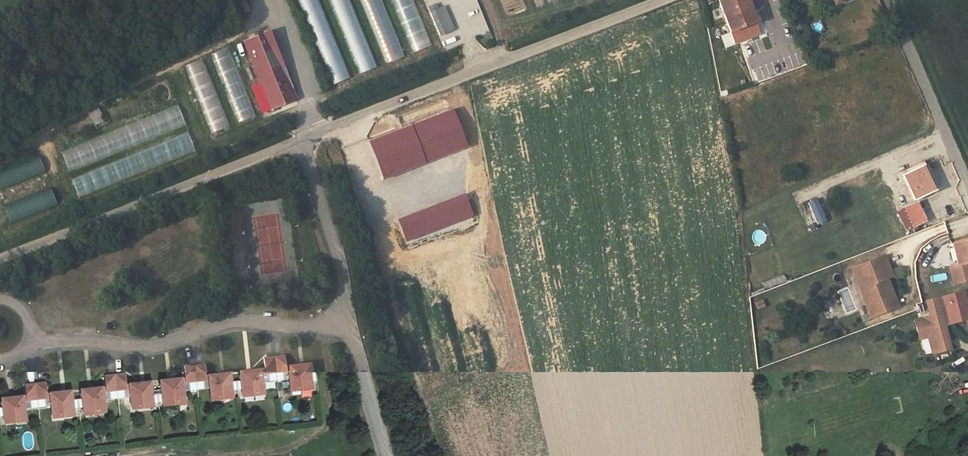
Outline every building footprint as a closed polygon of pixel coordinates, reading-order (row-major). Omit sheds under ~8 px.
[(320,0),(298,0),(326,86),(346,79),(320,0)] [(356,74),(375,67),(350,0),(328,0),(356,74)] [(384,64),(403,57),(381,0),(360,0),(384,64)] [(410,53),(429,46),(412,0),(391,0),(410,53)] [(758,24),(748,0),(720,0),(733,33),(758,24)] [(444,7),(438,9),(448,32),(453,30),(444,7)] [(438,9),(430,12),(439,35),(448,32),(438,9)] [(811,24),(814,33),(823,30),(819,21),(811,24)] [(761,34),(758,24),(733,33),(723,37),(726,47),(761,34)] [(242,42),(269,110),(294,100),(266,32),(242,42)] [(226,47),(210,54),(238,122),(255,115),(226,47)] [(201,59),(184,66),(211,133),(228,126),(201,59)] [(452,110),(369,142),(383,179),(466,147),(452,110)] [(67,171),(148,139),(141,121),(60,154),(67,171)] [(43,174),(37,156),(0,169),(0,189),(43,174)] [(130,158),(70,180),(76,197),(137,175),(130,158)] [(146,161),(137,164),(140,173),(149,170),(146,161)] [(922,165),(903,173),(914,198),(933,190),(922,165)] [(48,188),(2,206),(8,223),(55,205),(48,188)] [(465,194),(398,219),(407,242),(474,217),(465,194)] [(815,199),(807,202),(817,224),(825,221),(815,199)] [(917,204),(906,209),(913,225),(924,221),(917,204)] [(960,264),(967,262),(967,240),(954,244),(960,264)] [(887,255),(882,258),(889,278),(896,276),(887,255)] [(895,296),(889,278),(882,258),(867,264),(871,274),(859,279),(874,317),(890,311),(885,300),(895,296)] [(960,264),(949,268),(954,284),(967,280),(967,262),(960,264)] [(871,274),(867,264),(855,269),(859,279),(871,274)] [(947,344),(942,326),(967,319),(967,320),(967,307),(963,292),(954,294),(927,302),(931,316),(915,321),(920,339),(928,336),(932,349),(947,344)] [(899,307),(895,296),(885,300),(890,311),(899,307)] [(762,300),(753,302),(755,310),(764,307),(762,300)] [(947,344),(932,349),(933,354),(949,350),(947,344)] [(299,369),(299,364),(286,366),(285,355),(274,356),(276,373),(283,372),(284,380),(290,380),(291,385),(297,385),(297,388),(312,386),(312,383),(311,375),(314,372),(313,370),(313,368),(312,367),(310,367),(309,367),(307,368),(299,369)] [(244,374),(241,375),(240,376),(239,378),(240,381),(242,382),(243,391),(243,394),(259,392),(258,389),(265,389),(264,382),(270,382),(269,374),(276,373),(274,356),(264,358),(265,369),(252,370),(253,374),(246,375),(245,374),(244,374)] [(211,388),(212,395),(218,394),(218,396),(234,395),(234,392),(233,384),(234,382),(234,379),(234,377),(231,376),(230,376),(229,376),(227,377),(221,378),(220,374),(208,375),(206,364),(195,365),(197,382),(204,381),(205,389),(211,388)] [(164,384),(161,385),(160,387),(161,391),(163,392),(164,399),(164,403),(180,401),(179,398),(186,398),(185,391),(191,391),(190,383),(197,382),(195,365),(185,367),(186,378),(173,379),(174,383),(167,384),(165,384),(164,384)] [(283,372),(276,373),(277,381),(284,380),(283,372)] [(126,373),(116,375),(117,391),(125,390),(126,398),(132,397),(133,403),(138,403),(139,406),(155,404),(155,401),(153,393),(155,391),(156,389),(155,387),(152,385),(151,385),(150,385),(149,385),(148,386),(141,387),(141,383),(128,384),(126,373)] [(85,393),(82,394),(80,396),(81,398),(81,400),(83,401),(84,409),(84,412),(100,410),(100,407),(106,407),(105,401),(111,400),(110,392),(117,391),(116,375),(105,376),(106,387),(94,388),(94,392),(87,393),(86,393),(85,393)] [(204,381),(197,382),(198,390),(205,389),(204,381)] [(47,382),(37,383),(39,400),(46,399),(47,407),(52,406),(53,412),(59,412),(59,414),(75,413),(75,410),(74,402),(76,400),(76,398),(75,396),(73,394),(71,394),(70,394),(69,395),(62,396),(62,392),(48,393),(47,382)] [(27,396),(15,397),(15,401),(8,402),(7,401),(6,401),(4,401),(4,402),(2,403),(2,405),(2,407),(4,409),(5,417),(6,421),(21,419),(21,416),(27,415),(26,409),(32,409),(31,401),(39,400),(37,383),(26,384),(27,396)] [(259,392),(243,394),(244,397),(265,395),(265,389),(258,389),(259,392)] [(125,390),(117,391),(118,399),(126,398),(125,390)] [(110,392),(111,400),(118,399),(117,391),(110,392)] [(186,404),(186,398),(179,398),(180,401),(164,403),(165,406),(186,404)] [(46,399),(39,400),(39,408),(47,407),(46,399)] [(39,408),(39,400),(31,401),(32,409),(39,408)] [(106,413),(106,407),(100,407),(100,410),(84,412),(85,415),(106,413)] [(27,421),(27,415),(21,416),(21,419),(6,421),(6,424),(27,421)]
